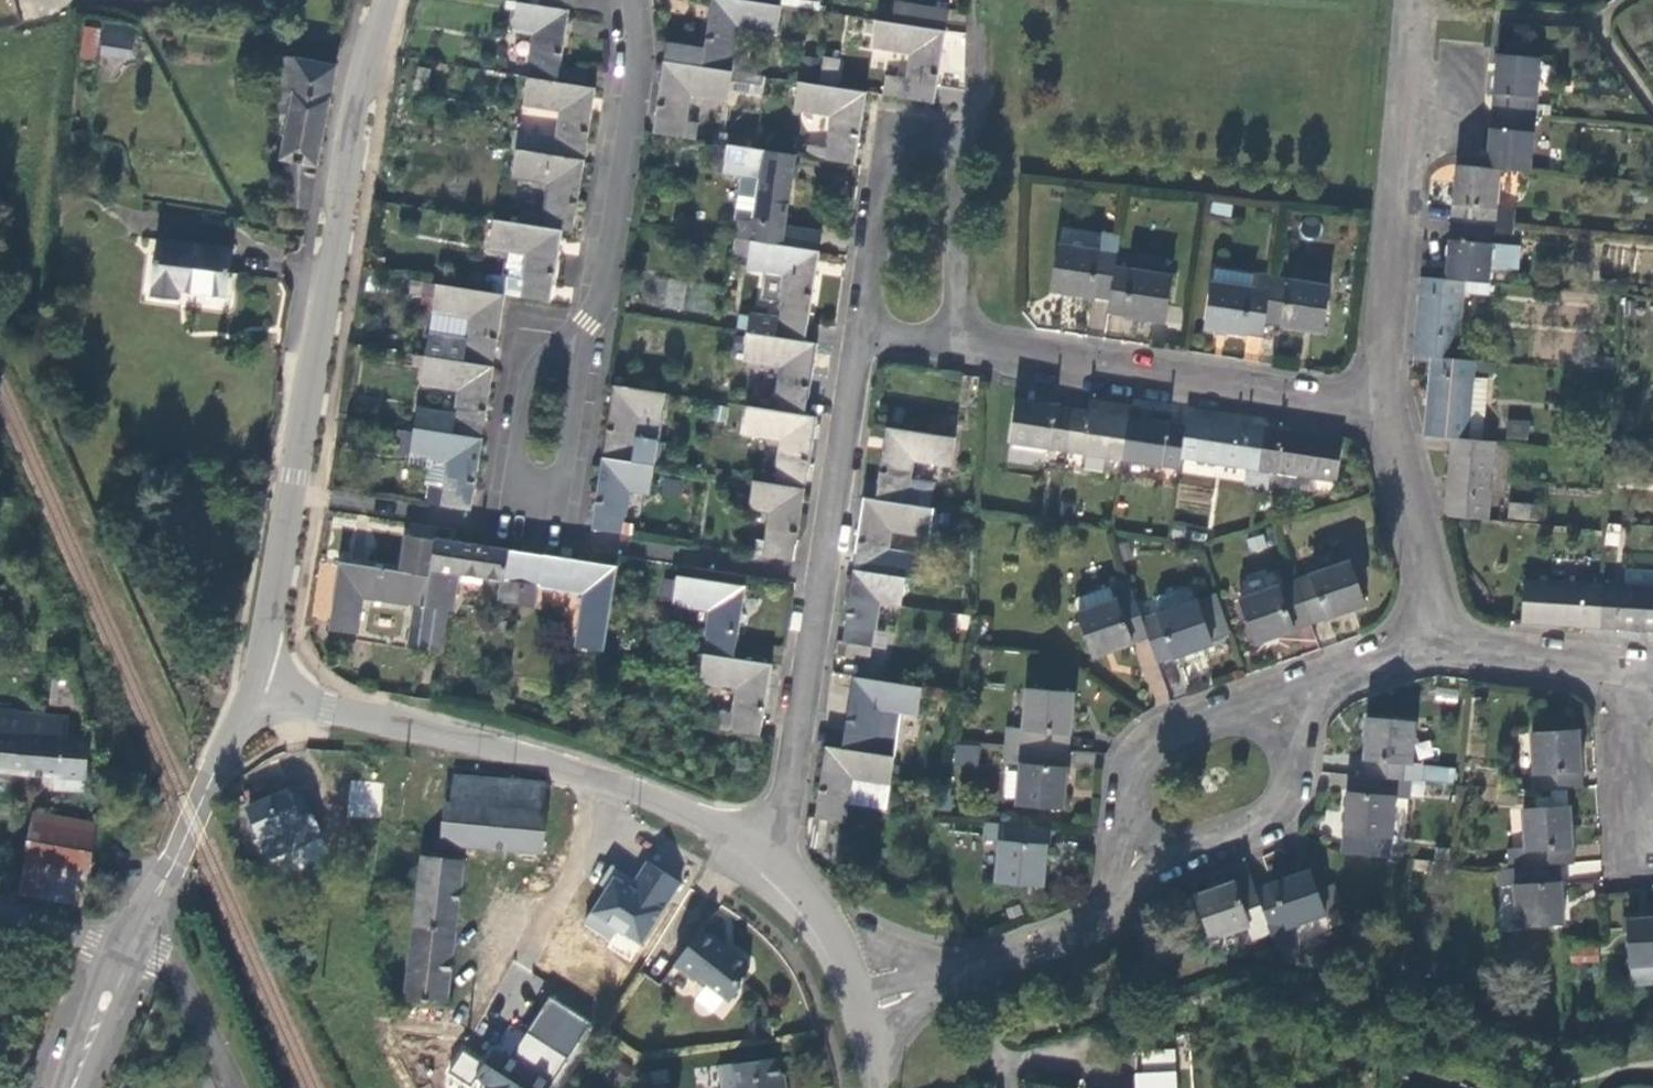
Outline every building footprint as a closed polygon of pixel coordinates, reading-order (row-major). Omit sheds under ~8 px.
[(537,6),(567,11),(569,0),(538,0),(537,6)] [(780,7),(737,0),(712,0),(704,51),(667,46),(664,62),(732,73),(739,25),(777,31),(780,7)] [(780,7),(818,12),(820,0),(781,0),(780,7)] [(877,21),(945,32),(948,10),(895,2),(893,10),(879,8),(877,21)] [(556,83),(567,11),(537,6),(516,3),(512,30),(532,33),(525,78),(556,83)] [(945,32),(877,21),(874,46),(911,52),(907,79),(887,76),(884,96),(934,104),(945,32)] [(106,25),(101,55),(130,60),(135,29),(106,25)] [(1535,116),(1540,58),(1496,55),(1490,111),(1535,116)] [(308,210),(336,67),(276,57),(277,113),(290,115),(285,137),(282,160),(283,160),(289,204),(308,210)] [(823,58),(819,86),(835,88),(839,60),(823,58)] [(728,97),(732,73),(664,62),(653,134),(683,139),(691,92),(728,97)] [(762,95),(764,73),(734,71),(732,93),(762,95)] [(556,83),(525,78),(522,104),(559,109),(556,138),(553,156),(583,161),(593,88),(556,83)] [(819,86),(798,83),(794,108),(832,113),(824,161),(855,166),(866,93),(835,88),(819,86)] [(1530,173),(1535,116),(1490,111),(1485,169),(1500,170),(1530,173)] [(285,137),(290,115),(277,113),(279,136),(285,137)] [(515,150),(553,156),(556,138),(518,133),(515,150)] [(751,242),(782,247),(785,228),(796,156),(727,146),(723,173),(741,176),(761,179),(754,223),(738,220),(735,239),(751,242)] [(553,156),(515,150),(512,176),(549,182),(543,228),(562,231),(573,233),(583,161),(553,156)] [(1496,210),(1500,170),(1485,169),(1455,166),(1450,223),(1494,227),(1496,210)] [(754,223),(761,179),(741,176),(734,220),(738,220),(754,223)] [(1494,227),(1511,229),(1512,212),(1496,210),(1494,227)] [(543,228),(494,221),(491,245),(528,251),(521,299),(551,304),(562,231),(543,228)] [(1492,245),(1494,227),(1450,223),(1444,280),(1464,282),(1489,284),(1490,268),(1517,271),(1521,247),(1509,246),(1492,245)] [(1511,229),(1494,227),(1492,245),(1509,246),(1511,229)] [(785,228),(782,247),(817,252),(820,233),(785,228)] [(1120,236),(1102,233),(1099,250),(1117,252),(1120,236)] [(227,295),(233,249),(159,240),(151,298),(176,301),(178,289),(227,295)] [(748,334),(806,343),(820,252),(817,252),(782,247),(751,242),(747,270),(763,272),(759,300),(780,303),(778,319),(751,315),(748,334)] [(1110,299),(1115,267),(1117,252),(1099,250),(1059,243),(1052,290),(1110,299)] [(1110,299),(1108,314),(1165,323),(1172,276),(1115,267),(1110,299)] [(1255,275),(1215,269),(1213,282),(1253,288),(1255,275)] [(1253,288),(1213,282),(1205,329),(1263,338),(1265,323),(1272,278),(1255,275),(1253,288)] [(1331,285),(1273,276),(1272,278),(1265,323),(1323,332),(1331,285)] [(1463,294),(1464,282),(1444,280),(1420,278),(1412,356),(1430,358),(1456,361),(1463,294)] [(1489,284),(1464,282),(1463,294),(1488,296),(1489,284)] [(505,296),(437,285),(433,310),(470,316),(467,339),(429,333),(425,357),(493,368),(505,296)] [(470,316),(433,310),(429,333),(467,339),(470,316)] [(806,343),(748,334),(745,359),(782,365),(775,412),(805,416),(816,345),(806,343)] [(493,368),(425,357),(422,382),(459,388),(455,414),(417,408),(414,429),(482,440),(493,368)] [(1473,378),(1474,362),(1456,361),(1430,358),(1423,436),(1451,439),(1467,440),(1473,378)] [(1473,378),(1467,440),(1481,442),(1487,379),(1473,378)] [(666,394),(614,386),(603,459),(654,467),(658,442),(637,439),(640,419),(661,422),(666,394)] [(1073,409),(1016,400),(1010,444),(1066,452),(1073,409)] [(775,412),(748,408),(745,433),(782,438),(775,485),(805,490),(816,418),(805,416),(775,412)] [(1130,417),(1073,409),(1066,452),(1122,461),(1130,417)] [(1265,427),(1188,415),(1186,426),(1181,459),(1258,472),(1265,427)] [(1186,426),(1130,417),(1122,461),(1179,470),(1181,459),(1186,426)] [(661,422),(640,419),(637,439),(658,442),(661,422)] [(1506,438),(1527,439),(1528,420),(1506,419),(1506,438)] [(1343,439),(1265,427),(1258,472),(1255,493),(1266,495),(1269,473),(1336,483),(1343,439)] [(482,440),(414,429),(410,454),(448,460),(443,489),(428,487),(425,505),(471,512),(482,440)] [(955,439),(887,429),(875,501),(906,505),(913,458),(951,464),(955,439)] [(1487,521),(1495,443),(1481,442),(1467,440),(1451,439),(1443,517),(1487,521)] [(448,460),(410,454),(409,464),(427,467),(424,486),(428,487),(443,489),(448,460)] [(654,467),(603,459),(592,531),(622,536),(629,491),(650,494),(654,467)] [(794,562),(805,490),(775,485),(754,482),(749,509),(770,513),(764,557),(794,562)] [(933,509),(906,505),(875,501),(864,499),(853,571),(884,575),(891,528),(929,534),(933,509)] [(1507,523),(1536,526),(1538,506),(1508,504),(1507,523)] [(425,608),(435,542),(406,537),(401,572),(340,563),(329,631),(357,636),(363,598),(413,606),(406,649),(418,651),(418,649),(425,608)] [(522,584),(526,554),(436,540),(435,542),(425,608),(446,611),(453,613),(459,575),(502,581),(499,603),(518,606),(522,584)] [(617,568),(526,554),(522,584),(539,587),(584,594),(575,649),(603,654),(617,568)] [(1294,580),(1310,625),(1366,605),(1351,561),(1294,580)] [(1623,583),(1651,585),(1652,570),(1624,568),(1623,583)] [(871,657),(873,648),(876,627),(880,603),(899,606),(900,606),(905,579),(884,575),(853,571),(843,642),(837,641),(835,657),(847,659),(847,657),(866,660),(871,657)] [(745,589),(677,578),(673,605),(710,611),(704,656),(734,660),(745,589)] [(1076,613),(1092,658),(1148,638),(1142,620),(1128,580),(1110,587),(1114,600),(1077,613),(1076,613)] [(1239,600),(1254,645),(1310,625),(1294,580),(1239,600)] [(1602,585),(1524,580),(1521,625),(1599,629),(1602,585)] [(536,610),(539,587),(522,584),(518,606),(518,607),(536,610)] [(1602,585),(1599,629),(1652,633),(1652,588),(1602,585)] [(1110,587),(1109,587),(1076,598),(1074,604),(1077,613),(1114,600),(1110,587)] [(1148,638),(1157,664),(1213,644),(1197,600),(1142,620),(1148,638)] [(899,606),(880,603),(876,627),(896,630),(899,606)] [(440,653),(446,611),(425,608),(418,649),(440,653)] [(734,660),(704,656),(699,684),(737,689),(732,715),(715,712),(713,731),(760,738),(771,666),(734,660)] [(920,688),(853,677),(842,750),(894,757),(897,740),(884,738),(888,708),(917,713),(920,688)] [(1021,748),(1069,752),(1074,693),(1027,688),(1021,748)] [(36,716),(0,712),(0,772),(30,776),(36,717),(36,716)] [(36,717),(30,776),(54,778),(53,792),(81,794),(82,779),(85,780),(89,741),(66,739),(68,720),(36,717)] [(1363,777),(1410,781),(1411,766),(1415,723),(1415,722),(1368,718),(1363,777)] [(1415,723),(1411,766),(1424,767),(1428,724),(1415,723)] [(1535,792),(1583,789),(1579,730),(1531,733),(1535,792)] [(977,772),(980,746),(956,743),(953,770),(977,772)] [(894,757),(842,750),(826,747),(815,819),(846,824),(848,803),(853,777),(889,782),(890,782),(894,757)] [(1016,807),(1063,811),(1069,752),(1021,748),(1016,807)] [(1017,766),(1006,765),(1004,797),(1015,797),(1017,766)] [(1424,767),(1411,766),(1410,781),(1453,785),(1454,770),(1424,767)] [(540,851),(547,789),(455,775),(451,798),(446,799),(441,840),(540,851)] [(1344,835),(1391,839),(1395,794),(1409,795),(1410,781),(1363,777),(1349,776),(1344,835)] [(352,816),(403,817),(405,779),(342,777),(341,801),(350,802),(352,816)] [(885,809),(889,782),(853,777),(848,803),(885,809)] [(298,782),(244,807),(267,856),(319,834),(298,782)] [(1560,866),(1574,865),(1570,806),(1523,809),(1526,868),(1560,866)] [(34,813),(19,895),(84,906),(96,836),(89,834),(91,823),(34,813)] [(995,883),(1042,888),(1048,829),(985,823),(984,841),(999,843),(995,883)] [(450,962),(464,857),(421,853),(408,957),(450,962)] [(580,926),(634,958),(681,880),(645,859),(634,878),(616,867),(580,926)] [(1517,929),(1564,925),(1560,866),(1526,868),(1513,869),(1513,871),(1496,872),(1497,889),(1514,888),(1517,929)] [(1255,889),(1270,933),(1278,957),(1297,950),(1290,930),(1292,926),(1326,914),(1310,869),(1255,889)] [(1194,896),(1210,941),(1248,927),(1252,939),(1270,933),(1255,889),(1250,876),(1194,896)] [(1629,967),(1652,965),(1652,918),(1625,920),(1629,967)] [(702,930),(674,965),(691,977),(699,977),(730,1001),(740,988),(739,982),(750,969),(749,962),(738,952),(731,953),(702,930)] [(1572,962),(1598,961),(1597,949),(1571,950),(1572,962)] [(444,1005),(450,962),(408,957),(403,996),(444,1005)] [(1630,985),(1652,983),(1652,965),(1629,967),(1630,985)] [(766,1019),(752,1021),(754,1037),(768,1035),(766,1019)] [(1172,1066),(1171,1051),(1143,1052),(1144,1067),(1172,1066)] [(486,1073),(495,1087),(497,1087),(525,1072),(517,1057),(486,1073)] [(775,1059),(732,1065),(734,1087),(784,1087),(782,1076),(777,1072),(775,1059)] [(622,1070),(608,1061),(598,1077),(612,1086),(622,1070)] [(1135,1087),(1178,1087),(1178,1072),(1135,1070),(1135,1087)]
